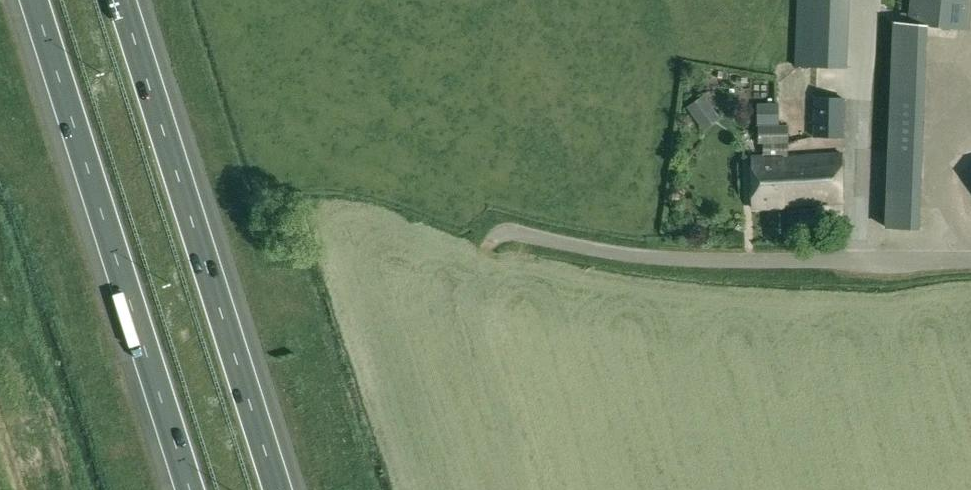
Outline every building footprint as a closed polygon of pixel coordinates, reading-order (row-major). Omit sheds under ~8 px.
[(794,67),(847,68),(849,0),(796,0),(794,67)] [(926,27),(968,31),(970,0),(913,0),(910,23),(910,26),(926,27)] [(721,117),(704,94),(688,106),(705,129),(721,117)] [(888,190),(920,191),(924,96),(892,94),(888,190)] [(816,97),(815,136),(843,137),(844,98),(816,97)] [(780,102),(758,103),(759,124),(780,124),(780,102)] [(765,155),(752,156),(754,208),(783,207),(783,205),(842,201),(843,154),(786,156),(787,142),(789,142),(789,125),(759,125),(759,143),(765,142),(765,155)]
